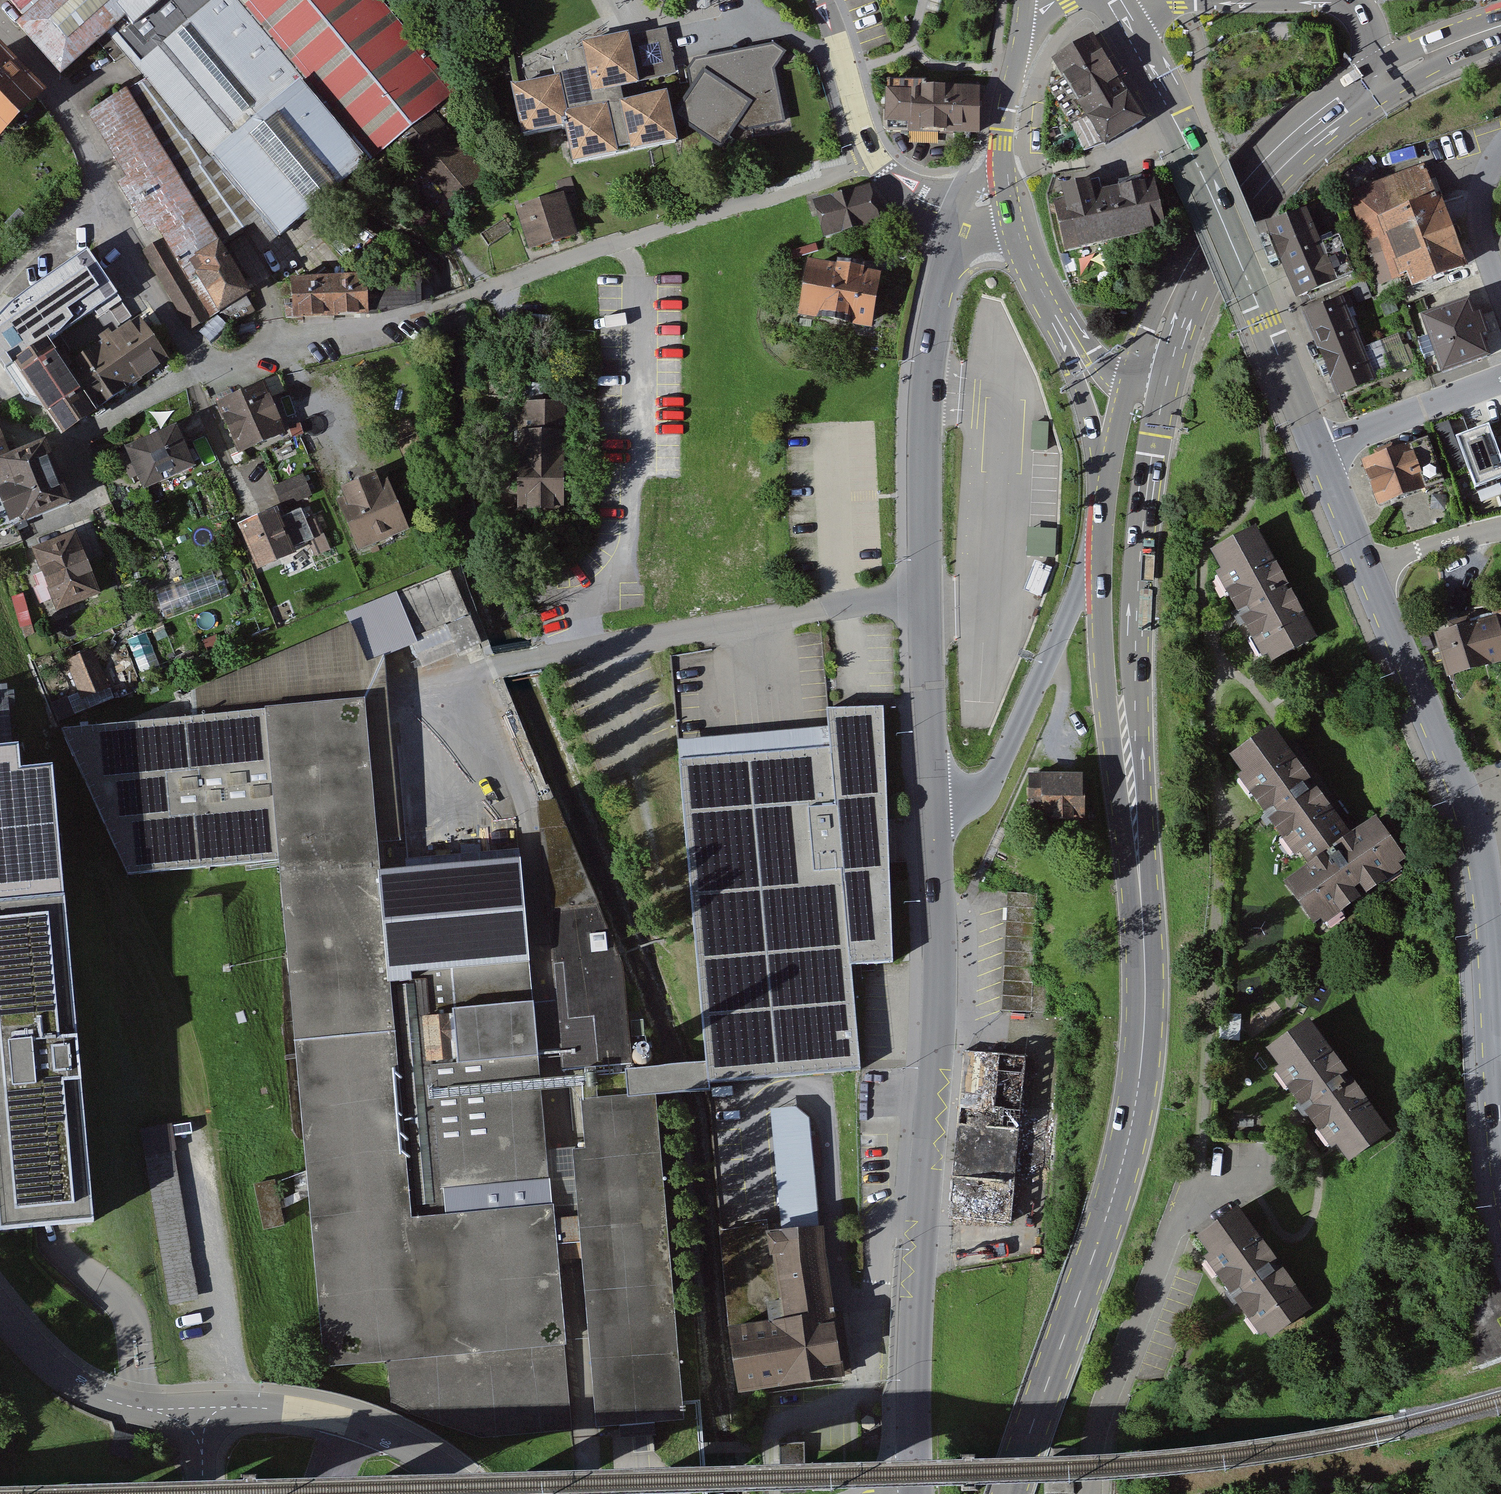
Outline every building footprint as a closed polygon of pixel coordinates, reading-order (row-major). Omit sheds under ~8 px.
[(61,62),(111,22),(279,228),(444,94),(367,0),(10,0),(61,62)] [(554,76),(514,85),(526,136),(568,126),(577,164),(677,140),(665,89),(622,99),(619,86),(674,73),(662,23),(581,42),(583,48),(565,52),(567,63),(552,67),(554,76)] [(1094,33),(1053,58),(1105,143),(1146,118),(1094,33)] [(0,42),(0,137),(48,90),(0,42)] [(773,42),(694,58),(687,68),(691,88),(674,115),(721,148),(738,126),(747,132),(787,122),(775,68),(786,50),(773,42)] [(923,89),(887,89),(887,122),(912,122),(911,132),(978,133),(979,84),(923,83),(923,89)] [(1433,164),(1351,194),(1386,287),(1414,277),(1421,294),(1474,275),(1433,164)] [(1154,179),(1103,190),(1113,239),(1164,228),(1154,179)] [(868,189),(816,205),(825,236),(877,220),(868,189)] [(1103,190),(1056,199),(1066,248),(1113,239),(1103,190)] [(562,192),(514,207),(528,252),(577,237),(562,192)] [(1315,212),(1274,229),(1304,302),(1362,278),(1346,239),(1329,246),(1315,212)] [(166,361),(134,315),(71,359),(54,335),(117,292),(88,250),(0,312),(0,335),(66,430),(166,361)] [(840,272),(811,267),(804,313),(867,324),(875,278),(859,275),(860,269),(841,266),(840,272)] [(374,277),(297,282),(299,323),(376,318),(374,277)] [(1349,299),(1309,316),(1343,399),(1384,383),(1349,299)] [(1479,304),(1431,322),(1451,379),(1500,361),(1479,304)] [(271,384),(219,407),(241,456),(293,434),(271,384)] [(566,403),(519,403),(517,510),(564,511),(566,403)] [(17,529),(77,506),(53,443),(15,457),(0,417),(0,485),(17,529)] [(1455,436),(1475,487),(1500,477),(1500,458),(1488,423),(1455,436)] [(184,430),(132,451),(149,493),(201,472),(184,430)] [(1415,447),(1366,465),(1383,511),(1432,493),(1415,447)] [(301,475),(275,485),(284,507),(309,497),(301,475)] [(349,501),(341,505),(363,557),(416,535),(394,481),(385,485),(382,478),(345,493),(349,501)] [(283,515),(243,532),(261,575),(300,558),(297,550),(316,541),(303,513),(286,520),(283,515)] [(1268,661),(1314,638),(1257,525),(1211,548),(1268,661)] [(81,533),(34,551),(59,615),(106,597),(81,533)] [(449,572),(395,594),(415,643),(414,644),(424,666),(479,643),(449,572)] [(186,579),(157,588),(166,617),(195,608),(186,579)] [(347,614),(351,624),(367,663),(414,644),(415,643),(395,594),(347,614)] [(1429,634),(1443,681),(1500,664),(1500,635),(1495,615),(1429,634)] [(194,718),(61,730),(127,875),(280,861),(326,1364),(389,1359),(393,1406),(481,1436),(571,1427),(551,1207),(410,1220),(388,982),(378,873),(363,703),(367,663),(351,624),(191,692),(194,718)] [(98,657),(71,668),(83,698),(111,687),(98,657)] [(681,772),(710,1101),(828,1090),(860,1081),(851,977),(893,973),(883,719),(827,720),(829,738),(830,759),(681,772)] [(1344,827),(1269,723),(1223,756),(1298,860),(1344,827)] [(1083,778),(1030,777),(1030,803),(1041,803),(1041,818),(1082,818),(1083,778)] [(64,923),(52,808),(22,810),(22,780),(0,781),(0,930),(64,923)] [(564,1071),(631,1065),(622,966),(554,804),(540,804),(564,1071)] [(1372,819),(1281,882),(1315,931),(1406,868),(1372,819)] [(520,861),(378,873),(388,982),(411,980),(410,972),(517,962),(517,963),(529,962),(520,861)] [(1037,893),(1008,892),(1002,1010),(1046,1012),(1048,982),(1033,982),(1037,893)] [(0,943),(0,1200),(4,1253),(91,1246),(65,937),(0,943)] [(388,982),(410,1220),(551,1207),(533,1003),(520,1004),(517,963),(517,962),(410,972),(411,980),(388,982)] [(1397,1133),(1305,1018),(1260,1054),(1353,1169),(1397,1133)] [(1015,1236),(1030,1069),(967,1063),(952,1230),(1015,1236)] [(599,1425),(681,1418),(653,1095),(671,1094),(661,1067),(624,1070),(625,1074),(580,1077),(587,1151),(575,1152),(599,1425)] [(784,1231),(819,1229),(809,1117),(795,1107),(773,1109),(784,1231)] [(173,1122),(144,1126),(170,1302),(199,1298),(173,1122)] [(285,1218),(310,1216),(307,1175),(282,1177),(285,1218)] [(257,1181),(263,1226),(284,1223),(278,1178),(257,1181)] [(1309,1306),(1236,1210),(1191,1244),(1265,1340),(1309,1306)] [(729,1330),(738,1389),(849,1372),(845,1342),(840,1312),(831,1314),(819,1229),(784,1231),(768,1232),(768,1237),(749,1238),(748,1227),(722,1231),(732,1330),(729,1330)] [(773,1391),(774,1403),(798,1401),(797,1390),(773,1391)]
